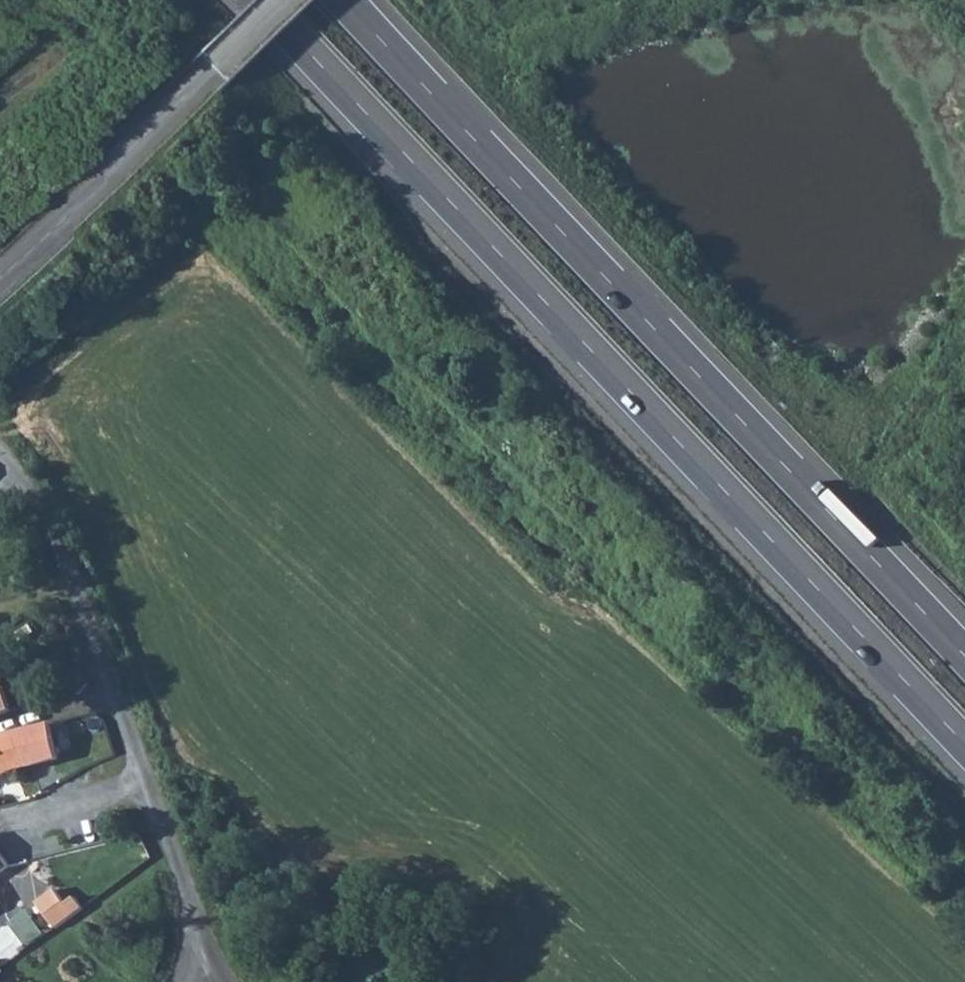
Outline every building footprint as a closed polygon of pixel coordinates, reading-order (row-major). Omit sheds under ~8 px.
[(12,712),(2,691),(0,692),(0,718),(12,712)] [(11,772),(56,759),(55,753),(64,751),(66,759),(74,756),(80,771),(90,767),(89,764),(77,731),(55,739),(50,725),(41,727),(0,738),(0,777),(11,772)] [(58,886),(38,901),(59,929),(88,907),(78,893),(69,900),(58,886)] [(28,909),(12,923),(31,945),(47,932),(28,909)]
